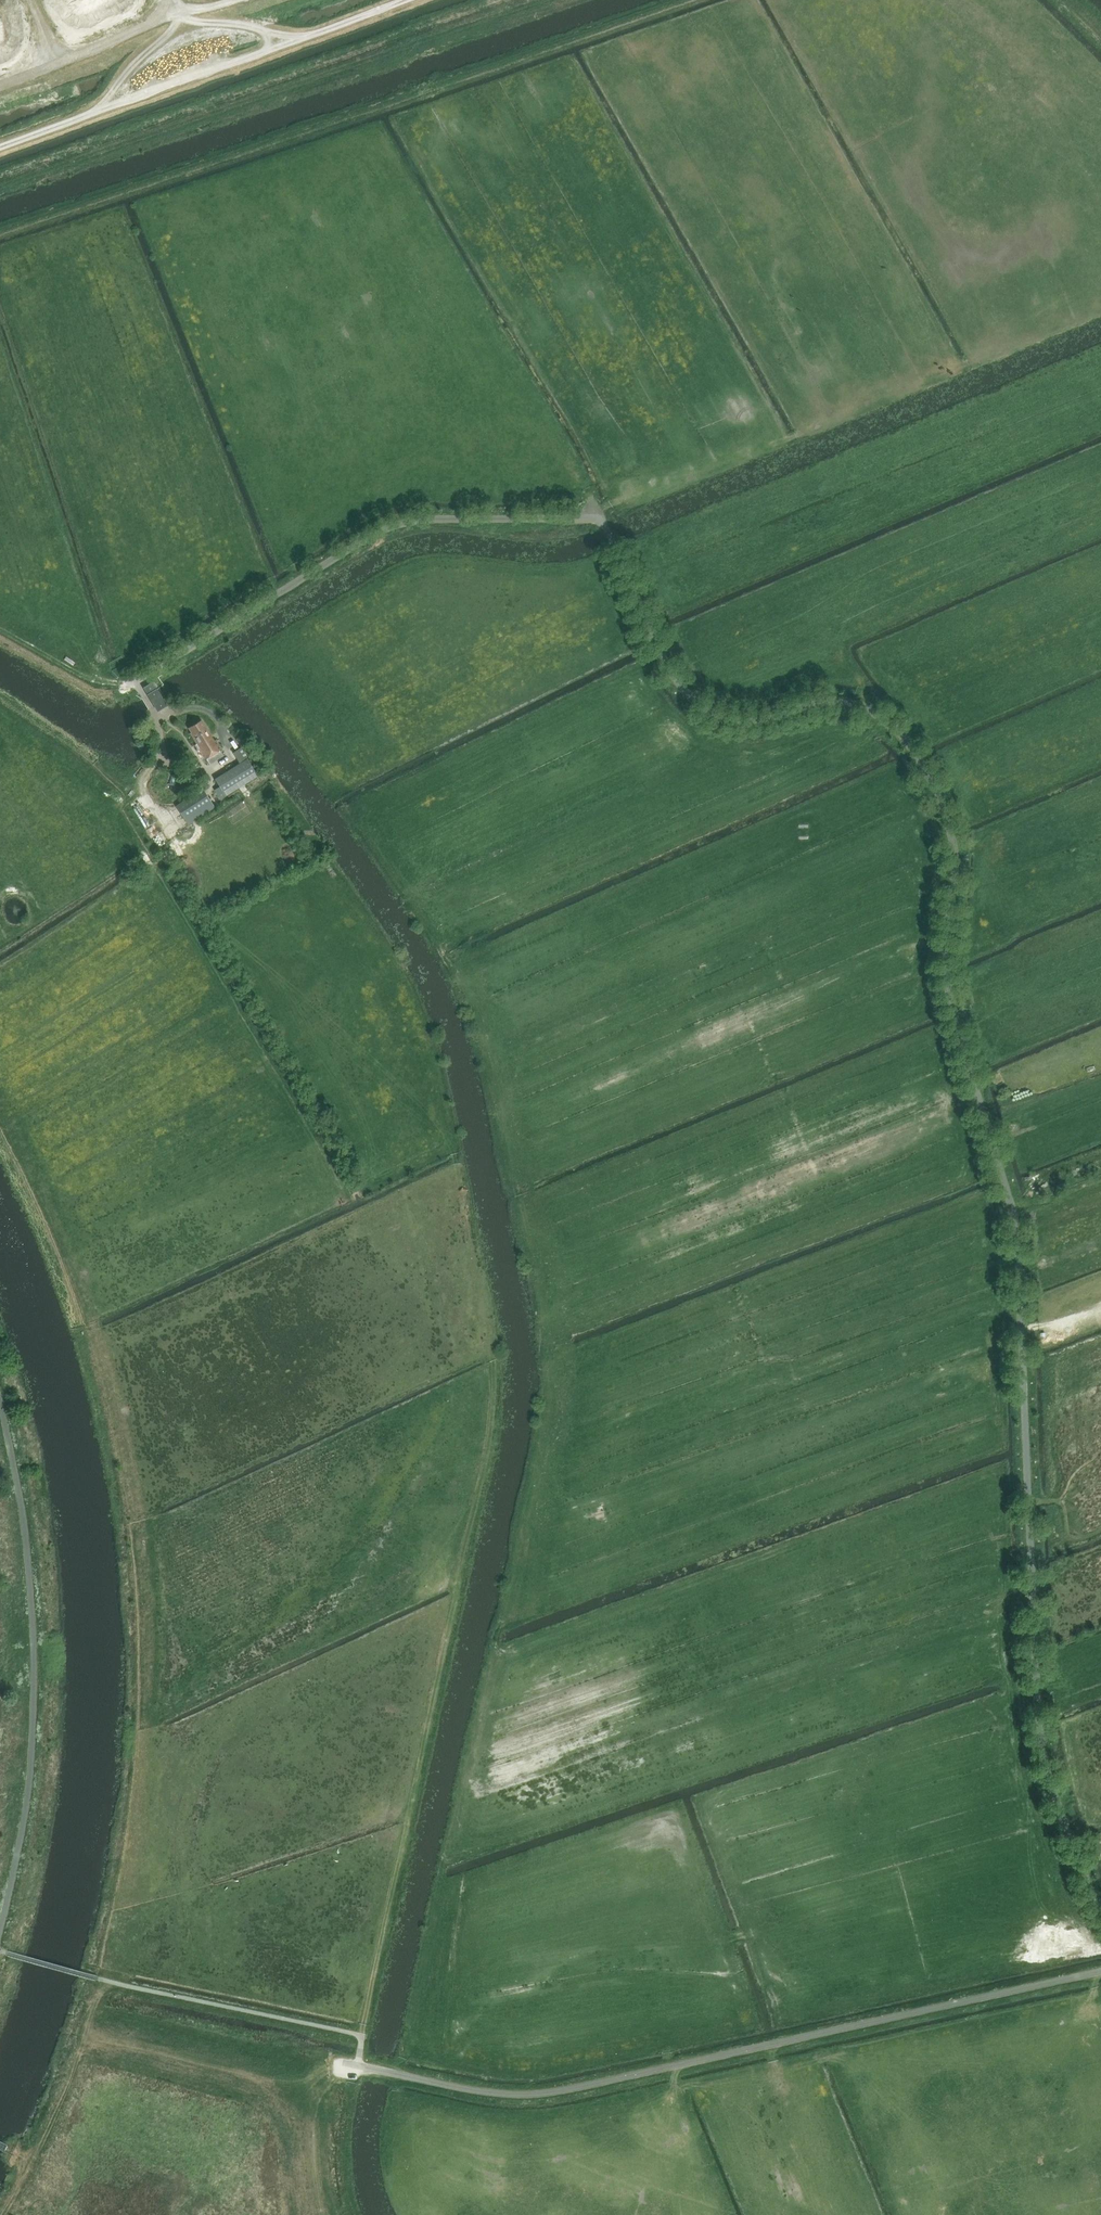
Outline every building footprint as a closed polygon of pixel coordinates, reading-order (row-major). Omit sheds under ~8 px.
[(143,687),(145,690),(148,694),(151,699),(154,704),(158,710),(166,705),(163,700),(160,694),(157,689),(152,682),(143,687)] [(205,758),(221,748),(215,739),(214,740),(201,719),(188,727),(191,732),(190,733),(197,743),(195,744),(198,749),(199,748),(205,758)] [(258,776),(247,759),(214,778),(224,796),(258,776)] [(213,807),(202,789),(176,805),(186,823),(213,807)] [(245,800),(228,811),(236,822),(252,811),(245,800)]
